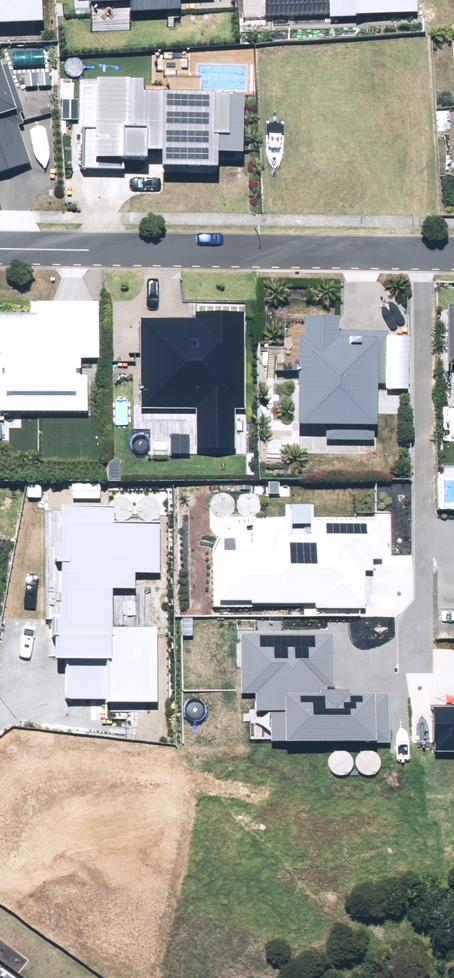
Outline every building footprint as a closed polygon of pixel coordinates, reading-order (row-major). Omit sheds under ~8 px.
[(44,21),(43,0),(0,0),(0,23),(44,21)] [(132,10),(181,9),(180,0),(131,0),(132,10)] [(264,17),(418,12),(418,0),(263,0),(264,17)] [(31,161),(19,124),(24,122),(21,112),(24,111),(8,64),(2,66),(0,61),(0,171),(31,161)] [(200,104),(164,103),(143,101),(144,90),(84,87),(82,135),(93,136),(91,173),(146,176),(147,161),(162,162),(161,180),(217,183),(218,165),(242,166),(245,106),(200,104)] [(87,410),(87,376),(80,376),(80,358),(100,358),(100,300),(37,300),(37,318),(0,318),(0,340),(0,410),(87,410)] [(198,408),(198,447),(234,447),(234,409),(245,409),(245,312),(197,312),(197,317),(142,317),(142,408),(198,408)] [(365,335),(365,349),(338,348),(339,329),(296,327),(291,433),(376,437),(379,357),(388,358),(388,336),(365,335)] [(171,433),(171,455),(190,455),(190,433),(171,433)] [(67,657),(66,699),(108,700),(108,702),(156,703),(157,628),(112,627),(113,588),(136,589),(136,572),(160,573),(161,522),(114,521),(115,507),(60,506),(57,657),(67,657)] [(316,608),(366,608),(366,570),(374,570),(374,559),(383,558),(382,520),(313,521),(313,534),(294,535),(293,519),(253,519),(253,551),(217,551),(218,600),(251,600),(251,603),(316,603),(316,608)] [(271,711),(271,742),(392,741),(391,692),(351,693),(351,690),(333,690),(333,633),(242,634),(242,694),(255,693),(255,711),(271,711)] [(453,752),(453,708),(434,708),(435,752),(453,752)]
